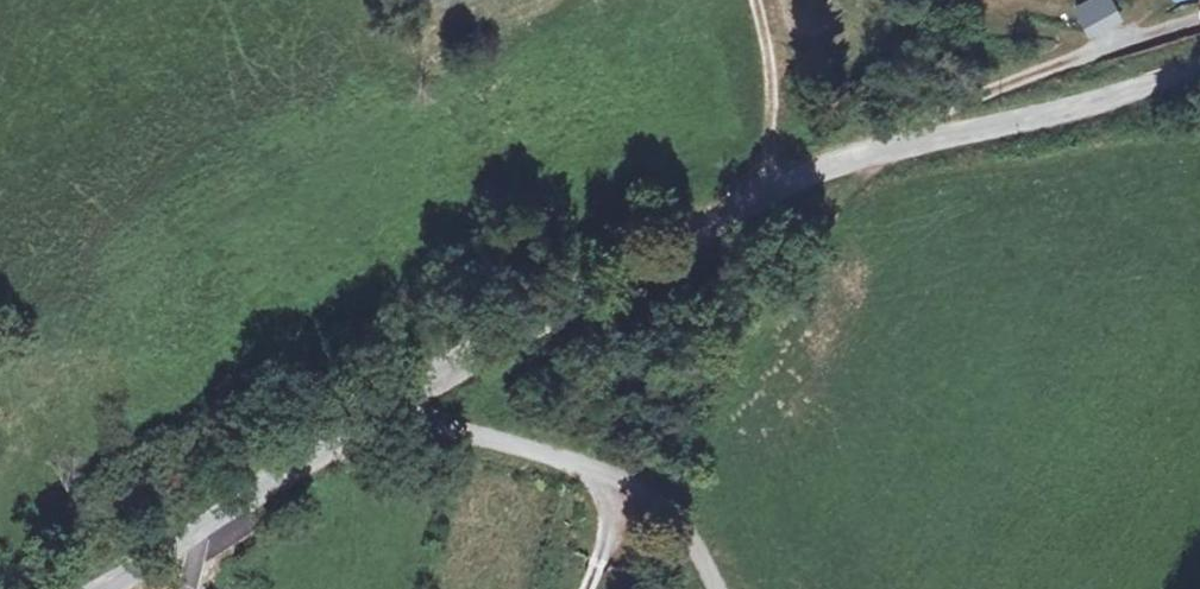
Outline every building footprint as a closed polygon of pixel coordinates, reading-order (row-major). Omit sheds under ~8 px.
[(1072,5),(1088,36),(1123,18),(1114,0),(1082,0),(1072,5)]
